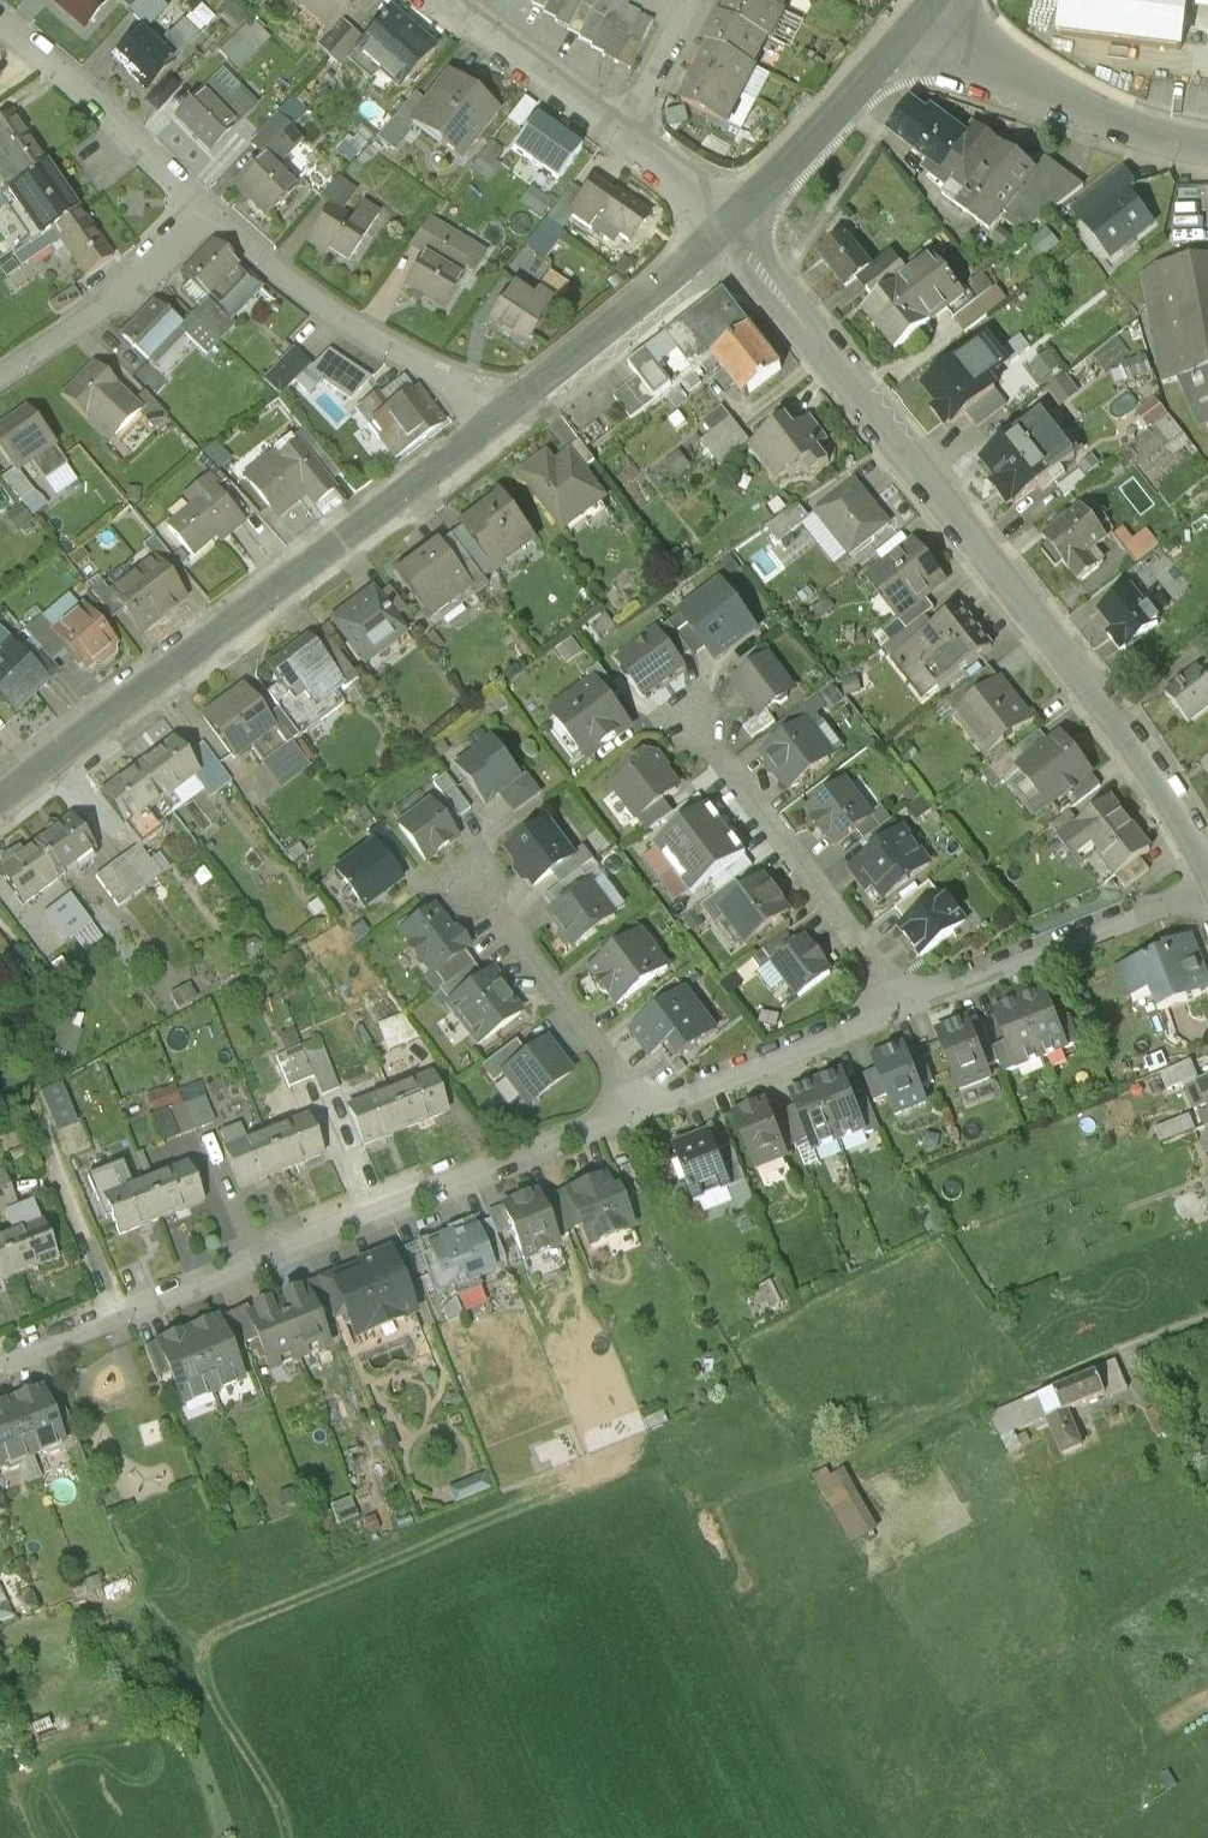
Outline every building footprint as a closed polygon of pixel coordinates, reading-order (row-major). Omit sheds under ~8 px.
[(85,26),(107,0),(55,0),(85,26)] [(304,4),(334,31),(362,0),(307,0),(304,4)] [(533,2),(532,5),(544,12),(551,0),(534,0),(533,2)] [(544,12),(543,14),(556,21),(567,0),(551,0),(544,12)] [(578,0),(567,0),(556,21),(555,23),(568,30),(581,4),(582,2),(578,0)] [(581,4),(594,11),(600,0),(583,0),(582,2),(581,4)] [(594,11),(593,13),(605,20),(616,0),(600,0),(594,11)] [(604,22),(617,29),(628,7),(630,3),(625,0),(616,0),(605,20),(604,22)] [(754,0),(735,0),(725,20),(769,43),(772,45),(786,16),(781,14),(754,0)] [(781,14),(788,0),(754,0),(781,14)] [(1059,34),(1184,51),(1190,8),(1191,0),(1064,0),(1059,34)] [(1190,8),(1207,10),(1207,0),(1191,0),(1190,8)] [(233,26),(245,14),(234,2),(222,14),(233,26)] [(568,30),(567,32),(579,38),(593,13),(594,11),(581,4),(568,30)] [(641,14),(628,7),(617,29),(616,31),(628,37),(640,15),(641,14)] [(435,51),(392,12),(356,51),(400,90),(435,51)] [(579,38),(578,40),(591,47),(604,22),(605,20),(593,13),(579,38)] [(640,15),(628,37),(642,45),(654,22),(640,15)] [(725,20),(721,19),(707,46),(755,70),(769,43),(725,20)] [(158,46),(142,30),(117,55),(149,86),(198,35),(183,21),(158,46)] [(270,42),(250,22),(221,51),(241,71),(270,42)] [(617,29),(604,22),(591,47),(591,48),(603,55),(616,31),(617,29)] [(628,37),(616,31),(603,55),(602,57),(615,64),(628,37)] [(628,37),(615,64),(629,71),(642,45),(628,37)] [(755,70),(712,49),(698,77),(745,100),(759,72),(755,70)] [(451,72),(416,117),(461,152),(494,110),(480,98),(478,101),(464,91),(468,85),(451,72)] [(745,100),(698,77),(685,103),(732,127),(745,100)] [(215,83),(180,118),(210,150),(255,107),(239,91),(231,100),(215,83)] [(889,134),(940,172),(967,136),(933,111),(928,116),(911,103),(889,134)] [(14,115),(0,125),(0,179),(8,191),(47,164),(14,115)] [(261,157),(239,180),(269,212),(295,188),(276,168),(305,141),(277,115),(248,145),(261,157)] [(581,148),(536,116),(513,149),(557,181),(581,148)] [(1036,171),(975,125),(967,136),(940,172),(953,182),(943,196),(989,232),(1004,213),(1007,216),(1003,222),(1022,236),(1085,188),(1045,157),(1036,171)] [(471,167),(487,178),(505,150),(490,140),(471,167)] [(0,197),(0,210),(15,201),(41,238),(45,236),(79,211),(47,164),(8,191),(0,197)] [(1137,195),(1123,176),(1087,204),(1093,212),(1079,223),(1110,263),(1151,231),(1128,201),(1137,195)] [(598,220),(618,193),(596,177),(569,213),(591,229),(598,220)] [(356,189),(339,178),(320,199),(331,206),(341,213),(356,189)] [(528,186),(519,203),(542,214),(550,197),(528,186)] [(651,217),(618,193),(598,220),(631,244),(651,217)] [(341,213),(331,206),(311,236),(348,260),(378,214),(363,204),(352,220),(341,213)] [(111,258),(79,211),(45,236),(52,246),(61,240),(85,275),(111,258)] [(430,220),(412,245),(425,253),(442,227),(430,220)] [(486,255),(442,227),(425,253),(411,277),(406,284),(443,308),(467,270),(473,274),(486,255)] [(1063,249),(1050,232),(1032,245),(1045,262),(1063,249)] [(875,273),(847,238),(822,257),(850,293),(875,273)] [(237,268),(213,245),(183,277),(207,299),(208,298),(212,302),(230,318),(231,319),(260,287),(238,267),(237,268)] [(1157,268),(1142,279),(1165,385),(1181,381),(1202,431),(1207,429),(1207,259),(1157,268)] [(961,293),(936,260),(902,286),(935,327),(951,314),(967,302),(961,293)] [(981,276),(961,293),(967,302),(951,314),(956,322),(994,291),(981,276)] [(532,298),(513,285),(489,320),(526,345),(554,303),(536,291),(532,298)] [(935,327),(902,286),(864,316),(897,357),(935,327)] [(994,291),(956,322),(968,337),(1006,306),(994,291)] [(750,331),(722,296),(629,368),(639,381),(657,404),(712,360),(750,331)] [(230,318),(212,302),(193,321),(211,337),(230,318)] [(179,329),(154,305),(123,336),(149,361),(179,329)] [(292,333),(318,357),(337,336),(310,312),(292,333)] [(211,337),(193,321),(181,334),(206,358),(218,345),(211,337)] [(784,373),(750,331),(712,360),(745,402),(784,373)] [(1002,353),(987,336),(922,389),(938,409),(932,413),(946,430),(952,426),(954,428),(971,414),(1000,390),(993,381),(1012,365),(1002,353)] [(1021,337),(1002,353),(1012,365),(1031,350),(1021,337)] [(294,351),(264,382),(280,398),(310,368),(294,351)] [(369,385),(327,354),(309,372),(350,403),(369,385)] [(1050,354),(1031,369),(1042,384),(1062,370),(1050,354)] [(1149,363),(1126,369),(1130,385),(1153,379),(1149,363)] [(125,395),(99,369),(67,401),(93,427),(94,426),(109,442),(139,412),(123,397),(125,395)] [(1067,376),(1048,392),(1061,409),(1081,393),(1067,376)] [(657,404),(639,381),(627,390),(645,412),(657,404)] [(645,412),(627,390),(616,399),(634,421),(645,412)] [(1000,390),(971,414),(983,430),(1013,405),(1000,390)] [(443,426),(417,391),(391,410),(389,408),(391,402),(386,395),(381,399),(378,395),(355,412),(394,463),(443,426)] [(1135,391),(1122,401),(1130,412),(1143,402),(1135,391)] [(704,424),(713,436),(732,421),(723,409),(704,424)] [(25,410),(0,428),(0,452),(9,464),(24,453),(45,481),(66,466),(25,410)] [(1045,412),(1021,431),(1043,459),(1038,463),(1047,474),(1052,480),(1081,456),(1045,412)] [(798,432),(787,417),(752,445),(749,447),(751,449),(778,485),(791,475),(795,478),(804,471),(811,480),(829,465),(819,453),(830,444),(812,421),(798,432)] [(724,470),(751,449),(749,447),(752,445),(732,421),(713,436),(703,444),(724,470)] [(1043,459),(1021,431),(997,450),(1028,489),(1047,474),(1038,463),(1043,459)] [(596,465),(581,444),(570,453),(574,458),(575,458),(586,472),(596,465)] [(297,446),(281,459),(277,454),(261,466),(265,472),(250,484),(270,509),(272,507),(280,517),(300,501),(297,497),(304,492),(316,506),(334,491),(330,487),(305,455),(297,446)] [(341,478),(315,447),(305,455),(330,487),(341,478)] [(691,469),(680,454),(668,464),(679,478),(691,469)] [(586,472),(575,458),(574,458),(551,475),(543,464),(524,478),(563,531),(606,500),(586,472)] [(1079,473),(1058,491),(1068,503),(1090,485),(1079,473)] [(893,527),(857,481),(814,513),(850,560),(893,527)] [(245,525),(216,490),(169,529),(193,558),(224,533),(228,538),(245,525)] [(503,495),(486,507),(490,511),(466,529),(482,552),(493,567),(516,549),(512,544),(530,531),(503,495)] [(810,523),(799,508),(767,530),(780,546),(810,523)] [(1088,519),(1081,510),(1043,539),(1050,549),(1045,553),(1057,569),(1062,565),(1079,587),(1107,565),(1099,554),(1110,545),(1107,541),(1116,534),(1098,511),(1088,519)] [(482,552),(466,529),(453,539),(482,579),(495,570),(493,567),(482,552)] [(1125,532),(1117,539),(1138,565),(1159,549),(1147,534),(1134,544),(1125,532)] [(471,565),(453,539),(440,548),(458,574),(471,565)] [(952,584),(918,541),(868,581),(902,624),(923,607),(952,584)] [(440,548),(437,544),(414,561),(395,575),(430,621),(470,591),(471,591),(458,574),(440,548)] [(735,559),(724,566),(732,577),(742,569),(735,559)] [(155,562),(110,597),(140,634),(155,622),(161,623),(175,612),(175,606),(184,599),(155,562)] [(482,579),(471,565),(458,574),(471,591),(470,591),(475,598),(487,589),(482,579)] [(764,631),(725,578),(703,595),(679,612),(677,613),(679,615),(706,651),(717,666),(764,631)] [(1163,626),(1132,588),(1100,615),(1117,635),(1109,641),(1120,654),(1127,648),(1131,652),(1163,626)] [(405,612),(388,591),(377,599),(393,621),(405,612)] [(377,599),(374,595),(353,610),(352,608),(330,624),(361,664),(402,633),(393,621),(377,599)] [(932,618),(923,607),(902,624),(874,646),(882,657),(920,627),(932,618)] [(116,647),(82,608),(56,631),(55,632),(70,650),(88,671),(96,664),(104,665),(115,655),(116,647)] [(691,656),(694,660),(706,651),(679,615),(668,623),(670,626),(691,656)] [(994,651),(966,615),(931,641),(893,670),(921,706),(994,651)] [(56,631),(43,617),(24,633),(42,655),(52,666),(70,650),(55,632),(56,631)] [(662,631),(683,662),(691,656),(670,626),(662,631)] [(882,657),(893,670),(931,641),(920,627),(882,657)] [(24,633),(22,631),(10,643),(31,665),(42,655),(24,633)] [(618,662),(646,701),(690,671),(683,662),(662,631),(618,662)] [(585,655),(574,640),(558,651),(569,666),(585,655)] [(308,641),(288,656),(291,659),(280,668),(282,672),(272,680),(278,688),(266,696),(277,711),(297,739),(342,705),(333,692),(339,687),(340,687),(324,666),(325,665),(308,641)] [(10,643),(0,652),(0,697),(16,714),(48,683),(31,665),(10,643)] [(799,693),(771,655),(770,656),(731,686),(758,720),(760,723),(769,716),(799,693)] [(355,682),(337,657),(325,665),(324,666),(340,687),(339,687),(342,691),(355,682)] [(852,670),(839,679),(842,683),(855,674),(852,670)] [(599,686),(613,706),(624,699),(619,692),(604,671),(593,679),(599,686)] [(955,703),(966,716),(1002,688),(992,675),(955,703)] [(1205,676),(1167,706),(1189,733),(1207,717),(1207,680),(1205,676)] [(862,697),(859,681),(843,684),(847,700),(862,697)] [(556,718),(593,767),(635,735),(613,706),(599,686),(556,718)] [(837,687),(820,700),(827,710),(831,715),(848,702),(847,700),(837,687)] [(1035,729),(1002,688),(966,716),(960,721),(993,763),(1035,729)] [(265,719),(244,691),(204,720),(233,760),(249,748),(262,765),(280,751),(284,748),(272,731),(273,731),(265,719)] [(767,738),(776,749),(812,722),(816,727),(824,722),(819,716),(827,710),(820,700),(810,707),(767,738)] [(297,739),(277,711),(265,719),(273,731),(272,731),(284,748),(297,739)] [(758,720),(743,730),(754,744),(778,726),(769,716),(760,723),(758,720)] [(816,727),(812,722),(776,749),(762,759),(791,798),(796,795),(842,761),(838,756),(816,727)] [(1013,774),(1050,745),(1041,734),(986,778),(997,792),(1015,778),(1013,774)] [(1094,780),(1059,737),(1050,745),(1013,774),(1015,778),(1047,817),(1068,801),(1094,780)] [(530,778),(502,742),(457,776),(485,812),(502,799),(530,778)] [(197,776),(173,744),(138,770),(162,803),(197,776)] [(226,776),(203,745),(188,756),(211,787),(226,776)] [(292,746),(265,765),(282,789),(309,770),(292,746)] [(915,751),(903,761),(906,766),(919,756),(915,751)] [(612,790),(637,823),(639,822),(666,803),(684,790),(671,772),(673,771),(662,755),(650,753),(629,769),(633,775),(612,790)] [(162,803),(138,770),(101,797),(124,828),(122,830),(137,848),(139,852),(141,851),(162,835),(147,814),(162,803)] [(544,797),(530,778),(502,799),(516,818),(544,797)] [(1068,801),(1076,810),(1101,790),(1094,780),(1068,801)] [(436,790),(460,822),(472,813),(448,781),(436,790)] [(874,816),(848,781),(806,813),(819,830),(816,832),(825,844),(828,842),(836,853),(855,838),(878,821),(874,816)] [(903,799),(910,808),(920,799),(913,791),(903,799)] [(933,813),(922,800),(907,813),(918,826),(933,813)] [(1150,850),(1111,800),(1079,825),(1061,839),(1083,868),(1099,856),(1115,877),(1116,875),(1139,858),(1150,850)] [(706,813),(697,801),(674,815),(662,824),(673,839),(706,813)] [(662,824),(674,815),(666,803),(639,822),(648,834),(662,824)] [(458,839),(431,805),(396,832),(422,866),(458,839)] [(863,848),(895,824),(884,809),(874,816),(878,821),(855,838),(863,848)] [(728,836),(708,812),(706,813),(673,839),(662,848),(681,873),(728,836)] [(1061,839),(1079,825),(1071,815),(1051,831),(1059,840),(1061,839)] [(69,822),(34,848),(58,880),(93,854),(69,822)] [(863,848),(869,857),(904,832),(897,822),(895,824),(863,848)] [(577,861),(550,826),(509,857),(536,892),(577,861)] [(368,839),(372,844),(392,870),(405,861),(381,829),(368,839)] [(882,907),(932,869),(906,835),(904,832),(869,857),(848,874),(861,891),(870,903),(876,898),(882,907)] [(747,861),(728,836),(681,873),(701,897),(712,888),(746,862),(747,861)] [(392,870),(372,844),(335,873),(366,913),(403,884),(392,870)] [(22,857),(19,852),(10,856),(2,860),(6,869),(0,873),(0,877),(22,907),(58,880),(34,848),(22,857)] [(139,852),(137,848),(122,859),(144,887),(159,876),(141,851),(139,852)] [(582,873),(592,866),(585,856),(554,879),(561,889),(582,873)] [(1149,872),(1139,858),(1116,875),(1126,889),(1149,872)] [(144,887),(122,859),(95,880),(117,908),(144,887)] [(755,875),(746,862),(712,888),(722,901),(740,887),(755,875)] [(553,912),(591,885),(582,873),(561,889),(545,901),(553,912)] [(794,916),(769,883),(749,899),(728,914),(733,920),(753,947),(794,916)] [(574,952),(617,921),(591,885),(553,912),(548,916),(562,935),(560,940),(566,948),(571,948),(574,952)] [(897,911),(907,925),(942,900),(933,889),(931,885),(897,911)] [(728,914),(749,899),(740,887),(722,901),(708,911),(722,929),(733,920),(728,914)] [(966,919),(948,895),(942,900),(907,925),(901,930),(926,963),(966,933),(959,924),(966,919)] [(91,919),(67,896),(48,915),(73,939),(91,919)] [(458,936),(437,910),(401,938),(436,983),(440,979),(466,960),(477,951),(462,932),(458,936)] [(611,959),(642,934),(634,924),(603,949),(611,959)] [(669,968),(642,934),(611,959),(594,972),(601,981),(599,987),(608,999),(615,998),(622,1006),(669,968)] [(1165,949),(1166,951),(1117,970),(1129,999),(1152,990),(1160,1011),(1207,993),(1207,980),(1192,938),(1165,949)] [(773,971),(796,954),(788,943),(760,964),(768,975),(773,971)] [(799,1005),(832,980),(806,946),(796,954),(773,971),(799,1005)] [(448,989),(473,970),(466,960),(440,979),(448,989)] [(451,1003),(481,980),(473,970),(448,989),(443,993),(451,1003)] [(508,988),(495,970),(481,980),(451,1003),(445,1007),(478,1051),(521,1020),(501,993),(508,988)] [(718,1031),(686,990),(632,1031),(653,1058),(670,1045),(681,1060),(718,1031)] [(1057,1024),(1046,995),(1021,1005),(1043,1061),(1068,1051),(1057,1024)] [(390,1005),(373,1010),(378,1024),(395,1019),(390,1005)] [(1043,1061),(1021,1005),(996,1014),(1008,1045),(1018,1071),(1043,1061)] [(405,1018),(378,1030),(391,1059),(418,1047),(405,1018)] [(1081,1046),(1071,1019),(1057,1024),(1068,1051),(1081,1046)] [(994,1050),(984,1024),(971,1030),(987,1070),(1000,1065),(994,1050)] [(971,1030),(969,1025),(940,1037),(962,1093),(991,1081),(987,1070),(971,1030)] [(575,1073),(549,1040),(526,1058),(496,1082),(514,1104),(519,1100),(527,1110),(575,1073)] [(321,1045),(302,1053),(314,1082),(321,1100),(340,1092),(321,1045)] [(1018,1071),(1008,1045),(994,1050),(1000,1065),(1005,1076),(1018,1071)] [(496,1082),(526,1058),(517,1048),(484,1074),(492,1085),(496,1082)] [(905,1051),(876,1062),(879,1072),(890,1099),(898,1118),(927,1107),(921,1091),(908,1057),(905,1051)] [(922,1052),(908,1057),(921,1091),(935,1085),(922,1052)] [(314,1082),(302,1053),(278,1063),(290,1092),(314,1082)] [(386,1081),(391,1095),(419,1083),(409,1061),(393,1068),(397,1077),(386,1081)] [(879,1072),(865,1077),(876,1105),(890,1099),(879,1072)] [(1203,1089),(1196,1072),(1162,1086),(1169,1103),(1189,1095),(1203,1089)] [(450,1117),(434,1077),(419,1083),(391,1095),(408,1134),(450,1117)] [(855,1107),(844,1078),(826,1085),(823,1083),(818,1085),(841,1144),(865,1134),(866,1134),(855,1107)] [(818,1085),(813,1087),(812,1089),(811,1090),(794,1098),(798,1109),(811,1142),(816,1153),(841,1144),(818,1085)] [(1203,1089),(1189,1095),(1198,1115),(1206,1112),(1207,1116),(1207,1087),(1203,1089)] [(148,1103),(154,1118),(183,1106),(177,1091),(148,1103)] [(408,1134),(391,1095),(349,1112),(366,1152),(408,1134)] [(881,1133),(869,1101),(855,1107),(866,1134),(865,1134),(867,1138),(881,1133)] [(186,1113),(197,1139),(219,1130),(208,1104),(186,1113)] [(766,1105),(736,1117),(758,1173),(788,1161),(784,1153),(768,1112),(766,1105)] [(162,1153),(197,1139),(186,1113),(183,1106),(154,1118),(149,1120),(162,1153)] [(782,1107),(768,1112),(784,1153),(798,1148),(785,1114),(782,1107)] [(798,1109),(785,1114),(798,1148),(811,1142),(798,1109)] [(1195,1136),(1188,1118),(1154,1132),(1161,1149),(1195,1136)] [(326,1159),(309,1120),(268,1137),(285,1176),(326,1159)] [(61,1126),(74,1161),(91,1155),(82,1131),(71,1134),(67,1124),(61,1126)] [(285,1176),(268,1137),(247,1146),(240,1129),(219,1138),(243,1194),(285,1176)] [(711,1133),(697,1139),(696,1137),(674,1146),(681,1164),(674,1167),(681,1186),(687,1183),(696,1205),(734,1190),(719,1153),(711,1133)] [(747,1185),(733,1147),(719,1153),(734,1190),(747,1185)] [(205,1209),(189,1171),(148,1188),(164,1227),(205,1209)] [(1,1177),(0,1178),(0,1215),(14,1210),(1,1177)] [(611,1193),(604,1179),(567,1194),(568,1195),(580,1226),(588,1247),(632,1230),(624,1208),(622,1209),(615,1192),(611,1193)] [(164,1227),(148,1188),(105,1206),(121,1245),(164,1227)] [(536,1195),(503,1209),(519,1248),(524,1263),(558,1249),(555,1242),(539,1202),(536,1195)] [(568,1195),(554,1200),(566,1231),(580,1226),(568,1195)] [(554,1200),(552,1197),(539,1202),(555,1242),(568,1237),(566,1231),(554,1200)] [(33,1206),(5,1218),(13,1237),(0,1243),(0,1250),(13,1283),(57,1265),(33,1206)] [(519,1248),(503,1209),(487,1215),(489,1222),(502,1255),(519,1248)] [(502,1255),(489,1222),(474,1229),(489,1269),(505,1262),(502,1255)] [(474,1229),(460,1235),(458,1228),(460,1228),(459,1226),(446,1231),(448,1234),(426,1243),(425,1241),(416,1245),(427,1272),(433,1286),(438,1297),(441,1295),(476,1282),(476,1281),(491,1275),(489,1269),(474,1229)] [(427,1272),(416,1245),(404,1250),(415,1277),(427,1272)] [(0,1250),(0,1288),(13,1283),(0,1250)] [(414,1317),(389,1254),(357,1267),(360,1274),(333,1285),(344,1313),(346,1318),(355,1340),(414,1317)] [(334,1323),(346,1318),(344,1313),(333,1285),(360,1274),(357,1267),(318,1283),(330,1314),(334,1323)] [(772,1313),(791,1303),(780,1279),(760,1288),(772,1313)] [(318,1283),(302,1289),(305,1297),(306,1296),(315,1320),(330,1314),(318,1283)] [(315,1320),(306,1296),(305,1297),(277,1308),(299,1363),(317,1355),(315,1350),(326,1346),(315,1320)] [(461,1318),(453,1301),(443,1311),(448,1324),(461,1318)] [(249,1319),(248,1319),(257,1343),(268,1369),(279,1365),(281,1370),(299,1363),(277,1308),(249,1319)] [(246,1311),(231,1317),(243,1349),(257,1343),(248,1319),(249,1319),(246,1311)] [(231,1317),(217,1323),(232,1360),(245,1354),(243,1349),(231,1317)] [(232,1360),(217,1323),(187,1335),(212,1398),(242,1385),(232,1360)] [(182,1409),(212,1398),(187,1335),(157,1347),(170,1378),(182,1409)] [(157,1347),(144,1352),(156,1384),(170,1378),(157,1347)] [(1115,1372),(1098,1379),(1107,1402),(1125,1395),(1115,1372)] [(1107,1402),(1098,1379),(1051,1399),(1061,1422),(1049,1426),(1052,1432),(1064,1462),(1088,1453),(1073,1416),(1107,1402)] [(41,1393),(10,1406),(32,1460),(40,1457),(48,1460),(59,1456),(63,1448),(57,1433),(44,1400),(41,1393)] [(70,1427),(57,1395),(44,1400),(57,1433),(70,1427)] [(1051,1399),(992,1423),(1007,1459),(1022,1452),(1017,1440),(1036,1433),(1038,1437),(1052,1432),(1049,1426),(1061,1422),(1051,1399)] [(10,1406),(0,1410),(0,1471),(1,1473),(8,1476),(20,1471),(23,1464),(32,1460),(10,1406)] [(1158,1413),(1144,1420),(1157,1444),(1171,1436),(1158,1413)] [(384,1439),(380,1441),(386,1456),(390,1455),(397,1452),(391,1437),(384,1439)] [(855,1547),(876,1536),(844,1476),(823,1487),(855,1547)] [(484,1477),(448,1492),(453,1505),(490,1490),(484,1477)] [(291,1493),(279,1498),(283,1508),(295,1503),(291,1493)]
